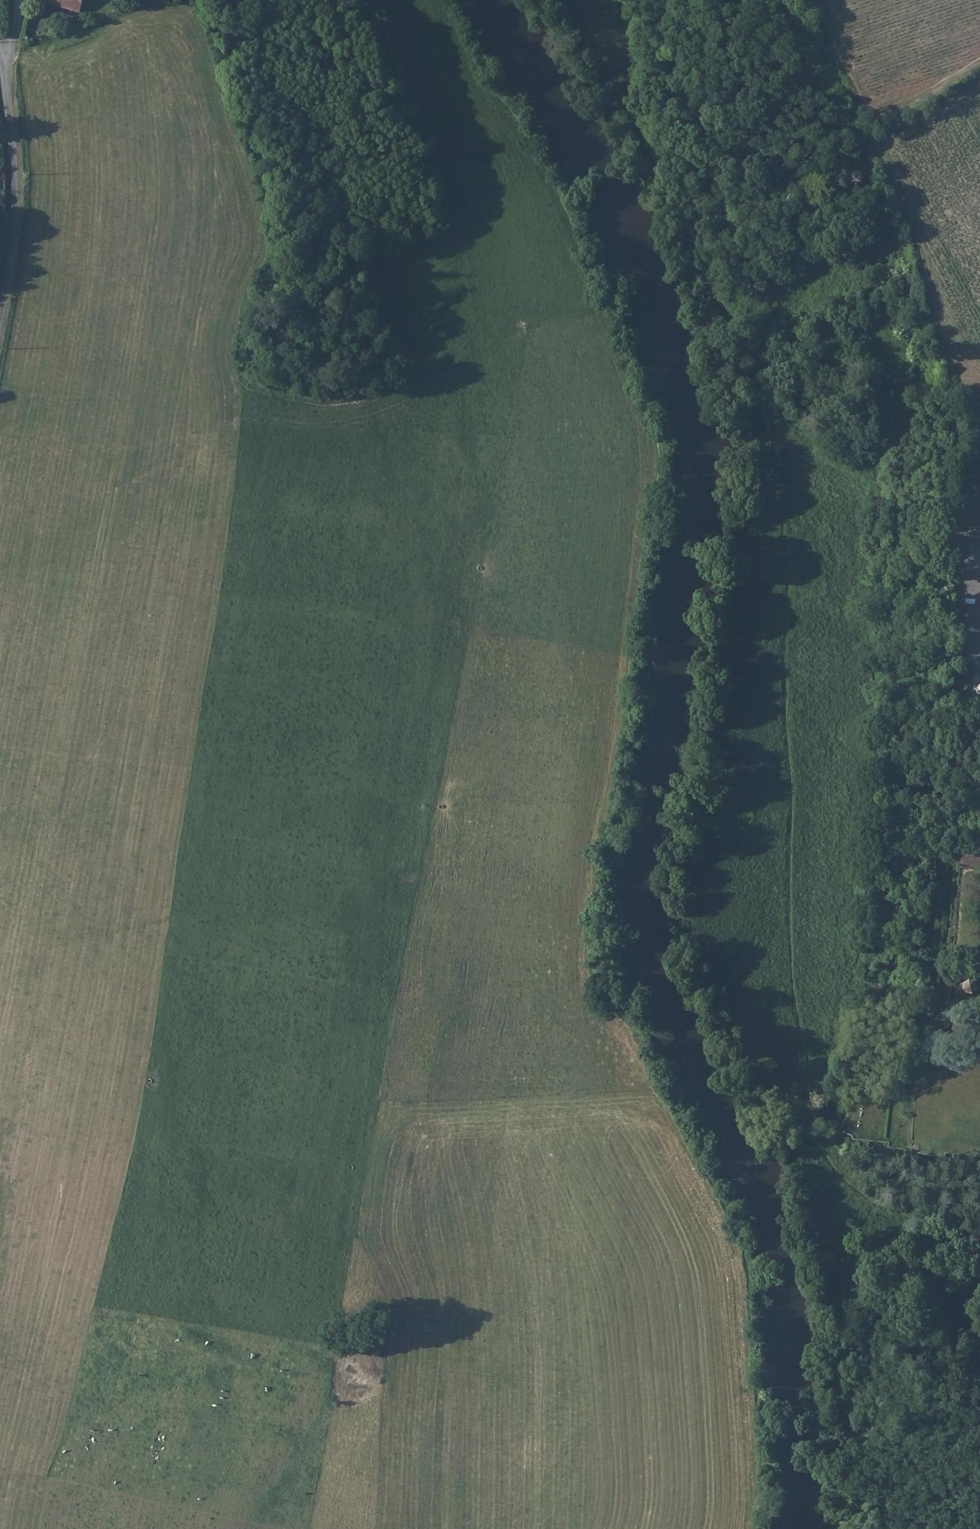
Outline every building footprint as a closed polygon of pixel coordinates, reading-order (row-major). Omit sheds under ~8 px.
[(80,9),(82,0),(47,0),(47,2),(80,9)] [(964,863),(979,865),(979,848),(966,847),(964,863)] [(845,1153),(854,1152),(854,1137),(845,1136),(845,1153)]
